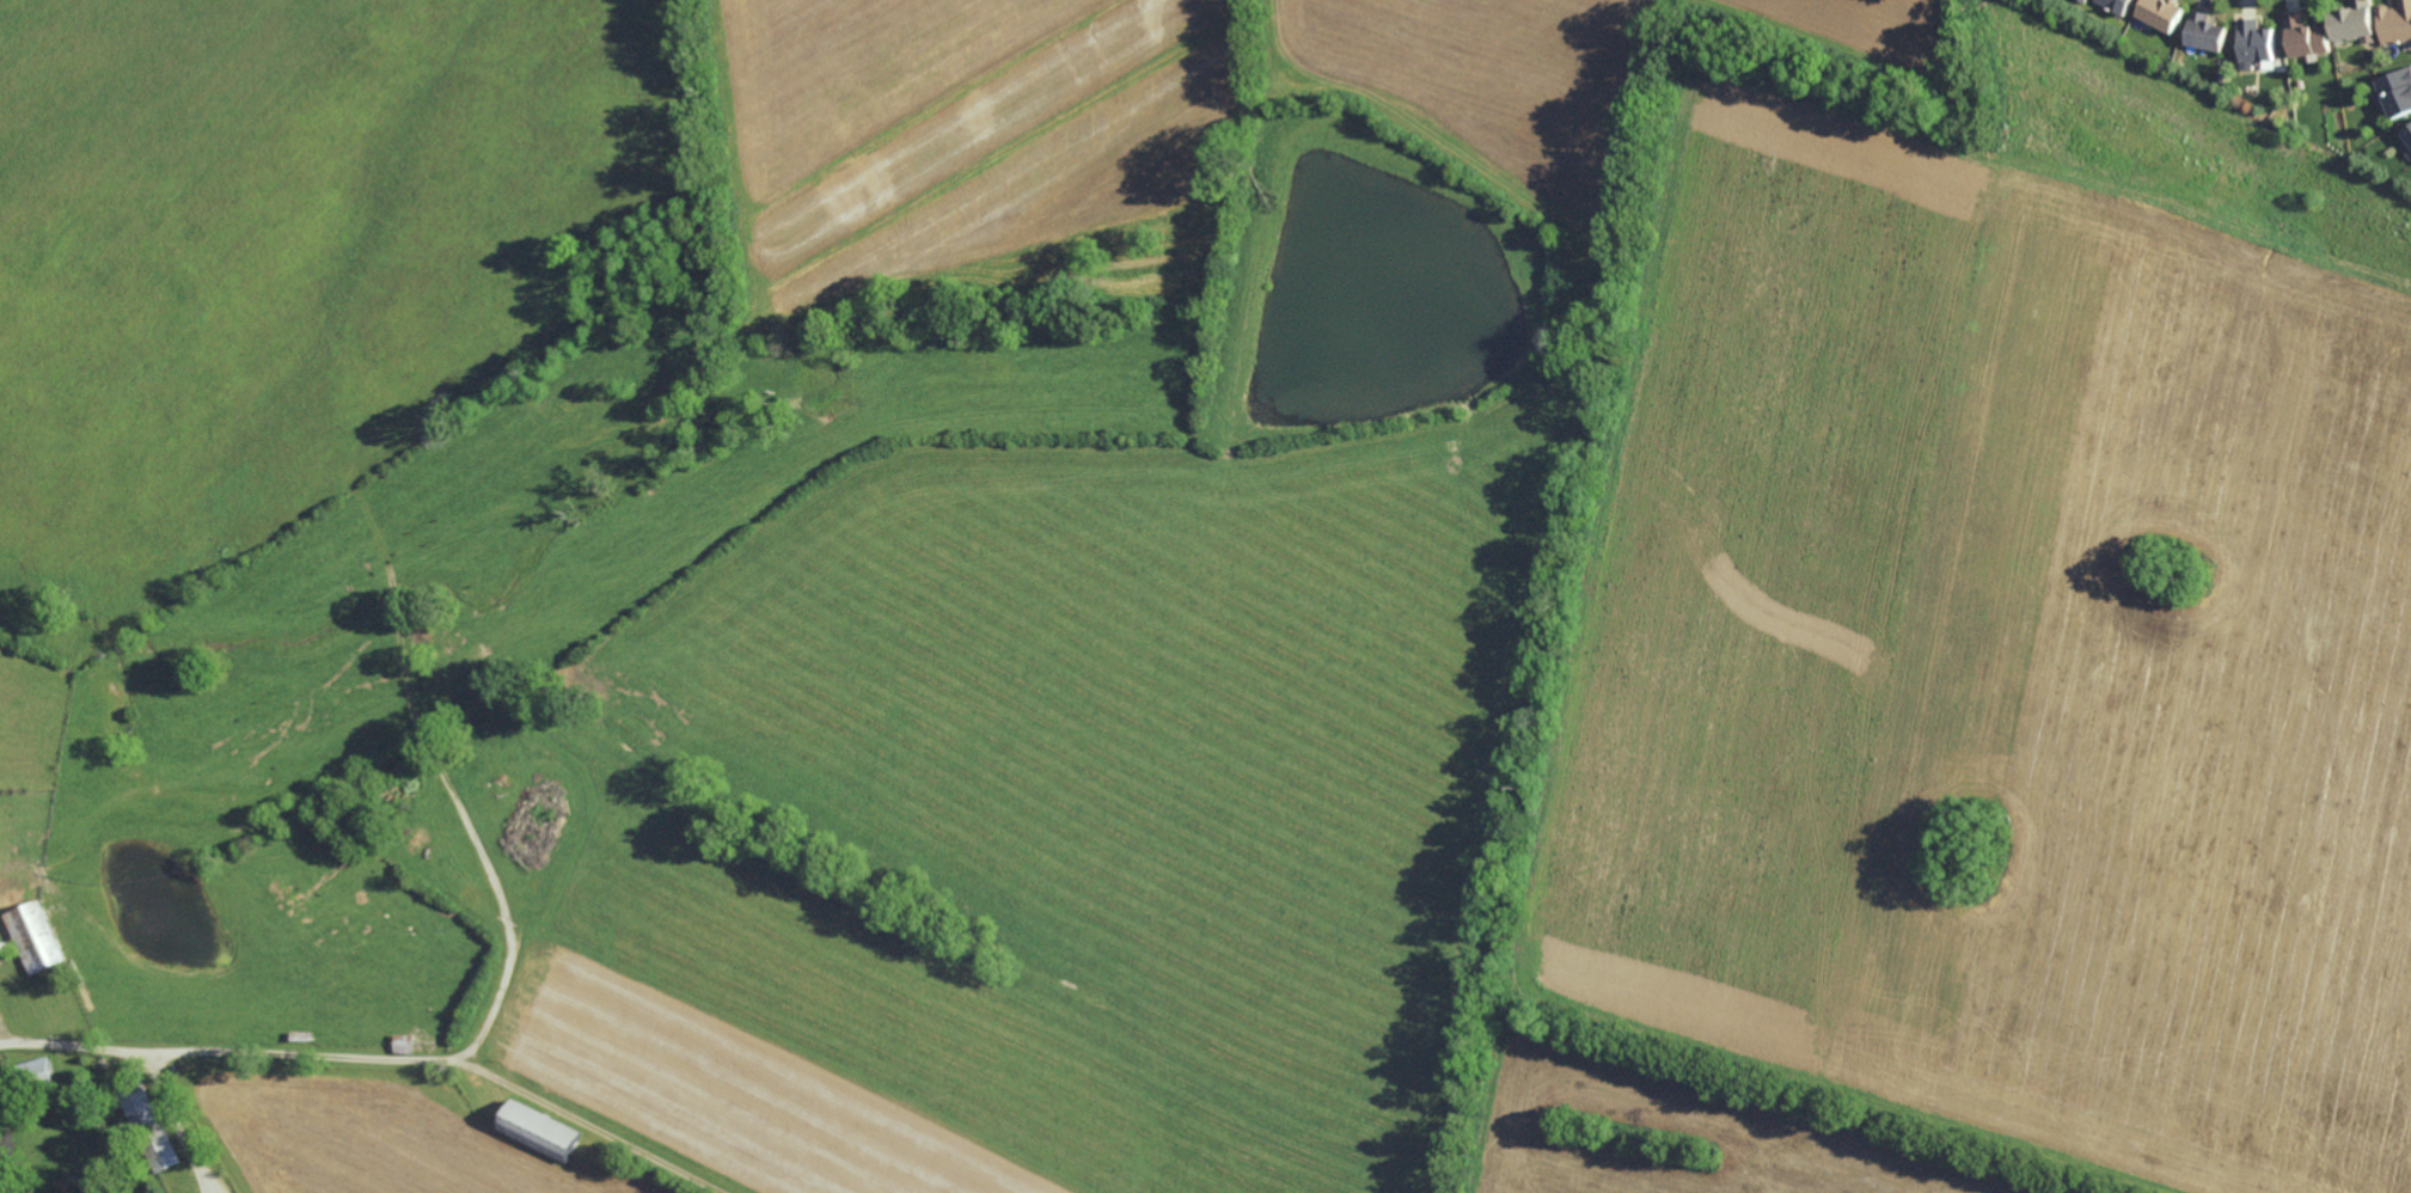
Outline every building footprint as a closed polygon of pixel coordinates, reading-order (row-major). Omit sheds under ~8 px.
[(2127,16),(2094,0),(2134,0),(2127,16)] [(2136,14),(2144,0),(2172,0),(2179,0),(2183,2),(2181,5),(2189,8),(2176,35),(2136,14)] [(2354,10),(2353,0),(2370,0),(2370,8),(2372,8),(2376,36),(2337,41),(2333,14),(2343,12),(2354,10)] [(2401,7),(2400,0),(2410,0),(2410,41),(2382,45),(2378,12),(2379,7),(2381,5),(2386,5),(2388,6),(2389,10),(2401,7)] [(2226,53),(2186,44),(2193,8),(2213,12),(2210,20),(2221,23),(2220,25),(2231,27),(2226,53)] [(2308,27),(2313,27),(2312,24),(2318,23),(2319,27),(2330,25),(2334,51),(2295,57),(2287,12),(2305,10),(2308,27)] [(2259,30),(2278,30),(2278,61),(2242,61),(2241,18),(2259,18),(2259,30)] [(2378,81),(2410,67),(2410,114),(2393,122),(2389,112),(2382,116),(2375,100),(2382,98),(2378,88),(2380,87),(2378,81)] [(2403,134),(2410,128),(2410,146),(2403,134)] [(66,960),(42,899),(5,914),(30,975),(66,960)] [(21,1091),(57,1081),(49,1056),(14,1066),(21,1091)] [(158,1173),(181,1163),(146,1080),(119,1092),(136,1132),(140,1130),(158,1173)] [(584,1131),(514,1099),(500,1131),(570,1162),(584,1131)]
